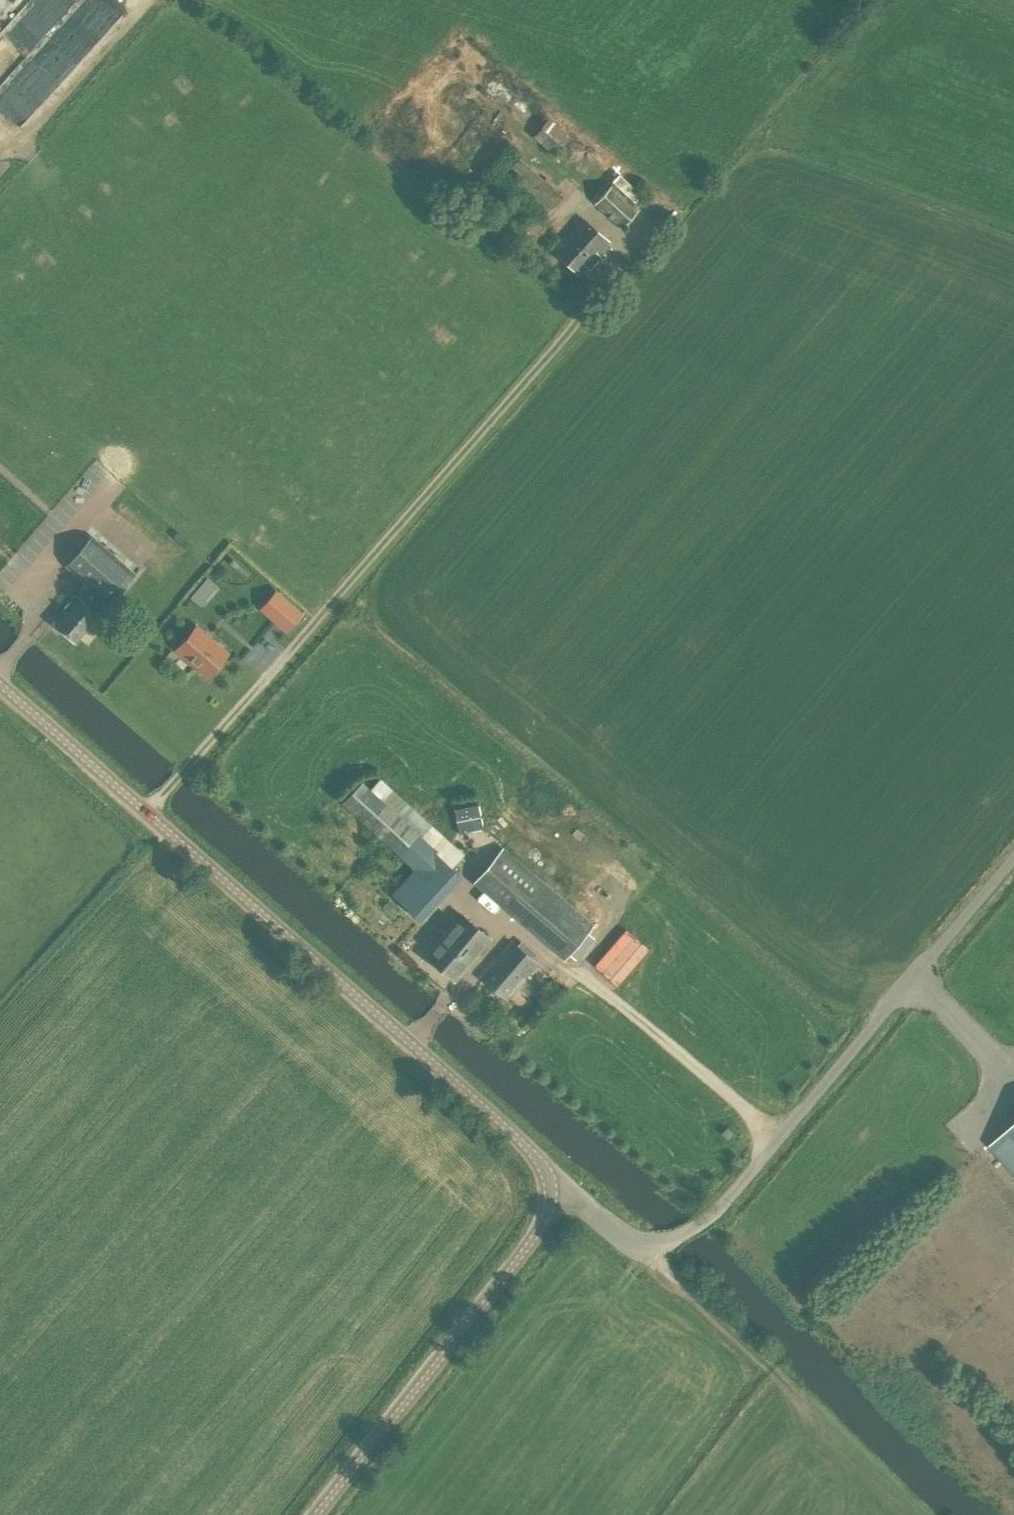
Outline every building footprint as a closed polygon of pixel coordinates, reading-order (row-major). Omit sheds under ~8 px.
[(555,155),(571,137),(549,118),(533,136),(555,155)] [(547,213),(562,197),(520,159),(509,171),(516,177),(513,180),(518,184),(517,186),(547,213)] [(622,228),(638,209),(612,186),(596,204),(622,228)] [(589,269),(601,256),(598,253),(608,242),(583,219),(554,250),(580,274),(587,267),(589,269)] [(76,641),(110,604),(108,602),(133,574),(93,538),(68,566),(87,583),(64,609),(67,611),(56,623),(66,631),(66,634),(71,639),(74,638),(76,641)] [(275,590),(260,608),(285,629),(300,611),(275,590)] [(208,676),(228,653),(196,626),(176,648),(208,676)] [(383,800),(364,782),(344,803),(416,869),(392,895),(421,922),(461,876),(453,869),(465,855),(392,790),(383,800)] [(459,832),(483,827),(479,804),(455,808),(459,832)] [(567,955),(594,924),(505,848),(478,879),(567,955)] [(455,979),(491,939),(462,914),(426,954),(455,979)] [(509,998),(538,964),(512,942),(483,975),(509,998)] [(990,1145),(1013,1172),(1013,1123),(990,1145)] [(734,1134),(726,1128),(720,1137),(728,1143),(734,1134)]
